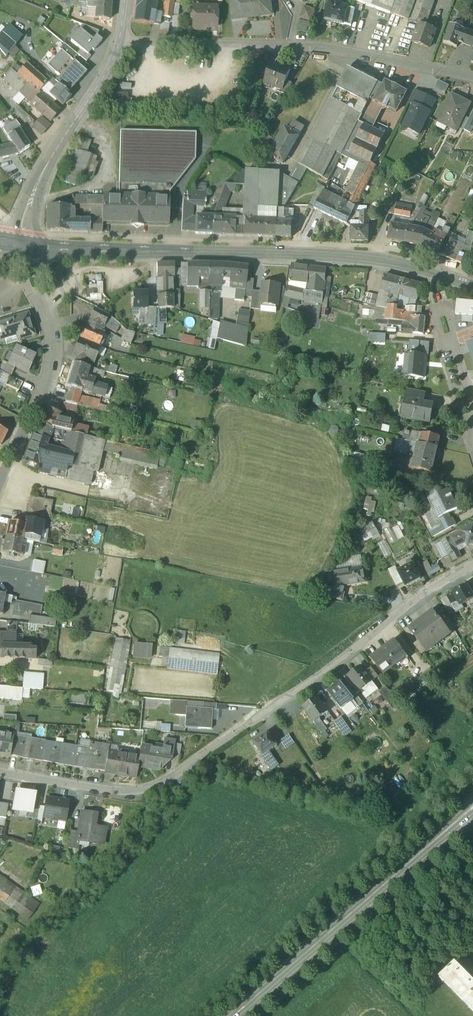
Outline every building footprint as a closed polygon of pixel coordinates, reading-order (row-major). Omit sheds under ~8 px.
[(79,8),(87,9),(88,0),(80,0),(79,8)] [(105,0),(96,0),(95,9),(110,11),(111,0),(105,0)] [(134,21),(154,24),(155,12),(154,12),(154,10),(156,0),(137,0),(134,21)] [(168,0),(166,0),(163,16),(170,17),(173,1),(168,0)] [(235,3),(230,3),(232,20),(243,18),(243,15),(261,12),(261,15),(272,14),(271,0),(235,0),(235,3)] [(354,9),(341,6),(341,3),(330,0),(325,21),(343,25),(343,24),(351,26),(354,9)] [(353,0),(391,14),(396,0),(353,0)] [(391,14),(408,20),(416,0),(396,0),(391,14)] [(428,0),(416,0),(408,20),(419,24),(419,23),(426,25),(434,2),(428,0)] [(315,9),(303,5),(300,17),(311,21),(315,9)] [(216,8),(194,7),(194,13),(193,13),(191,16),(191,18),(192,21),(194,21),(194,28),(196,30),(199,30),(201,28),(216,28),(216,8)] [(109,19),(110,11),(95,9),(95,18),(109,19)] [(162,11),(154,10),(154,12),(155,12),(154,24),(160,25),(162,11)] [(308,23),(300,21),(297,30),(306,32),(308,23)] [(426,25),(419,23),(419,24),(412,42),(429,48),(436,29),(426,25)] [(451,24),(444,42),(457,47),(458,43),(472,48),(472,32),(451,24)] [(81,29),(93,40),(97,36),(98,35),(99,31),(82,25),(81,29)] [(21,39),(7,26),(0,34),(8,40),(8,41),(14,46),(21,39)] [(93,40),(81,29),(71,40),(82,49),(88,55),(92,50),(93,50),(102,41),(101,40),(97,36),(93,40)] [(0,34),(0,50),(5,57),(14,46),(8,41),(8,40),(0,34)] [(77,55),(64,44),(59,49),(62,51),(73,61),(77,55)] [(88,55),(82,49),(77,55),(85,61),(90,56),(88,55)] [(73,61),(62,51),(48,66),(60,77),(74,62),(73,61)] [(86,73),(74,62),(60,77),(55,82),(68,94),(86,73)] [(47,84),(27,64),(17,75),(27,84),(37,93),(38,92),(47,84)] [(289,69),(279,64),(277,68),(270,65),(264,81),(282,88),(285,79),(289,69)] [(378,82),(347,66),(336,87),(310,138),(342,154),(362,115),(370,99),(378,82)] [(292,82),(285,79),(282,88),(281,91),(286,93),(292,82)] [(439,80),(434,91),(444,95),(449,85),(439,80)] [(68,94),(55,82),(52,85),(55,88),(50,94),(62,105),(70,96),(68,94)] [(385,82),(383,86),(378,83),(370,99),(384,106),(396,112),(406,92),(400,89),(400,88),(392,84),(392,85),(385,82)] [(27,84),(19,92),(31,104),(30,105),(50,121),(59,111),(38,92),(37,93),(27,84)] [(419,92),(414,90),(408,102),(413,104),(418,93),(419,93),(419,92)] [(419,93),(418,93),(413,104),(403,125),(418,133),(434,101),(419,93)] [(471,104),(452,94),(438,122),(456,132),(459,127),(464,116),(471,104)] [(384,106),(370,99),(362,115),(375,122),(384,106)] [(463,129),(470,133),(472,128),(472,126),(472,111),(469,119),(463,129)] [(469,119),(464,116),(459,127),(463,129),(469,119)] [(50,125),(41,117),(37,122),(45,130),(50,125)] [(12,118),(1,125),(4,130),(15,123),(12,118)] [(288,128),(284,126),(268,154),(282,163),(303,126),(293,120),(288,128)] [(45,130),(37,122),(32,127),(41,135),(45,130)] [(19,130),(15,123),(4,130),(8,136),(19,130)] [(385,134),(364,124),(347,157),(361,164),(368,168),(370,163),(385,134)] [(29,146),(19,130),(8,136),(13,144),(4,146),(9,155),(18,153),(29,146)] [(195,133),(120,131),(118,196),(170,198),(170,192),(195,160),(195,133)] [(90,141),(79,137),(75,149),(86,153),(90,141)] [(342,154),(310,138),(298,163),(307,168),(329,180),(342,154)] [(0,147),(0,157),(9,155),(4,146),(0,147)] [(86,153),(75,149),(66,172),(78,176),(82,164),(87,166),(90,155),(86,154),(86,153)] [(259,186),(257,219),(263,218),(263,208),(283,208),(307,168),(298,163),(289,179),(282,175),(259,174),(259,186)] [(350,203),(346,212),(351,215),(375,166),(370,163),(368,168),(361,164),(343,200),(350,203)] [(78,176),(66,172),(63,181),(74,185),(78,176)] [(259,174),(239,172),(232,185),(234,185),(245,185),(259,186),(259,174)] [(325,187),(319,184),(309,204),(315,207),(319,199),(325,187)] [(232,185),(225,185),(215,210),(222,212),(229,192),(232,185)] [(259,186),(245,185),(244,219),(257,219),(259,186)] [(198,192),(188,192),(187,192),(187,199),(183,198),(182,219),(189,219),(192,219),(193,206),(198,206),(198,205),(205,206),(206,203),(207,193),(206,193),(205,193),(198,193),(198,192)] [(118,197),(94,197),(94,206),(94,221),(90,221),(90,232),(103,232),(103,223),(131,224),(131,227),(144,227),(144,224),(169,225),(170,198),(118,196),(118,197)] [(94,197),(88,197),(72,197),(72,205),(94,206),(94,197)] [(336,208),(319,199),(315,207),(347,223),(351,215),(346,212),(336,208)] [(343,200),(341,199),(336,208),(346,212),(350,203),(343,200)] [(392,202),(387,212),(394,214),(396,203),(392,202)] [(412,206),(396,203),(394,214),(395,215),(395,214),(410,217),(412,206)] [(71,207),(48,206),(47,231),(74,232),(74,220),(74,209),(71,209),(71,207)] [(433,211),(423,206),(416,219),(426,224),(433,211)] [(277,208),(263,208),(263,218),(277,219),(277,208)] [(431,231),(434,232),(435,230),(438,223),(439,221),(441,214),(434,210),(433,211),(426,224),(424,228),(431,231)] [(410,217),(395,214),(395,215),(394,222),(394,224),(408,227),(410,227),(415,219),(412,218),(410,217)] [(234,216),(225,216),(225,218),(212,217),(212,235),(243,236),(244,219),(233,219),(234,216)] [(212,217),(196,217),(196,220),(196,232),(196,234),(212,235),(212,217)] [(277,219),(263,218),(257,219),(244,219),(243,236),(276,236),(277,220),(277,219)] [(192,219),(189,219),(188,231),(196,232),(196,220),(192,219)] [(426,224),(416,219),(416,220),(415,219),(410,227),(423,230),(424,228),(426,224)] [(90,221),(74,220),(74,232),(90,232),(90,221)] [(292,221),(277,220),(276,236),(291,236),(292,232),(292,225),(292,221)] [(440,224),(438,223),(435,230),(447,236),(450,229),(440,224)] [(394,224),(391,224),(390,228),(387,227),(386,232),(389,233),(388,239),(405,242),(408,227),(394,224)] [(360,227),(351,227),(351,240),(368,240),(368,227),(360,227)] [(410,227),(408,227),(405,242),(418,244),(423,230),(410,227)] [(423,230),(418,244),(424,246),(431,231),(424,228),(423,230)] [(447,236),(435,230),(434,232),(426,248),(438,254),(447,236)] [(424,246),(426,248),(434,232),(431,231),(424,246)] [(459,236),(451,231),(448,237),(456,242),(459,236)] [(448,237),(440,254),(448,258),(456,242),(448,237)] [(448,258),(457,262),(459,254),(466,256),(467,254),(466,252),(467,247),(465,246),(456,242),(448,258)] [(466,256),(459,254),(457,262),(467,265),(470,257),(466,256)] [(209,263),(187,263),(187,278),(201,278),(209,278),(209,263)] [(224,263),(209,263),(209,278),(222,278),(224,264),(224,263)] [(174,264),(157,264),(157,278),(165,277),(166,280),(173,280),(172,278),(174,278),(174,264)] [(248,266),(224,264),(222,278),(222,281),(229,282),(236,283),(246,284),(246,278),(248,266)] [(310,267),(292,265),(289,281),(308,284),(310,267)] [(326,269),(310,267),(308,284),(307,291),(324,294),(326,269)] [(391,276),(385,275),(381,289),(388,290),(391,276)] [(401,279),(391,276),(388,290),(397,294),(401,279)] [(222,278),(209,278),(209,287),(209,292),(218,292),(221,292),(222,281),(222,278)] [(253,279),(246,278),(246,284),(244,296),(251,297),(252,291),(253,279)] [(421,284),(401,279),(397,294),(404,296),(417,299),(421,284)] [(90,285),(90,300),(101,299),(100,294),(103,294),(103,282),(97,282),(97,285),(90,285)] [(246,284),(236,283),(236,288),(235,300),(244,301),(244,296),(246,284)] [(279,284),(263,283),(262,292),(262,304),(263,305),(276,306),(279,284)] [(173,284),(157,285),(157,296),(173,295),(173,296),(173,284)] [(304,291),(287,286),(285,296),(303,300),(304,294),(304,291)] [(388,290),(381,289),(379,295),(376,305),(376,306),(382,307),(387,308),(388,305),(397,306),(416,306),(417,299),(404,296),(397,294),(388,290)] [(262,292),(252,291),(251,297),(250,309),(262,310),(263,305),(262,304),(262,292)] [(218,292),(209,292),(208,310),(218,310),(218,297),(218,292)] [(379,295),(368,292),(365,302),(376,305),(379,295)] [(148,309),(148,293),(133,293),(133,309),(148,309)] [(173,295),(157,296),(159,310),(166,309),(174,308),(173,296),(173,295)] [(457,300),(455,314),(472,316),(472,302),(457,300)] [(397,306),(388,305),(387,308),(386,315),(386,319),(396,320),(397,311),(397,306)] [(109,316),(95,309),(88,326),(102,333),(107,321),(109,316)] [(166,309),(159,310),(160,325),(167,324),(166,309)] [(239,309),(236,326),(220,322),(217,338),(246,346),(250,311),(239,309)] [(218,310),(208,310),(208,319),(217,319),(218,310)] [(421,313),(402,311),(397,311),(396,320),(408,321),(424,323),(425,316),(421,316),(421,313)] [(0,323),(0,339),(21,332),(22,337),(33,334),(27,314),(0,323)] [(424,323),(408,321),(407,325),(402,325),(402,328),(401,332),(409,333),(415,333),(423,334),(424,323)] [(88,326),(87,325),(82,336),(81,339),(99,346),(104,334),(102,333),(88,326)] [(126,329),(122,339),(131,344),(136,333),(128,331),(126,329)] [(182,333),(181,342),(194,344),(195,336),(182,333)] [(369,333),(367,341),(384,342),(385,333),(369,333)] [(99,346),(81,339),(74,355),(77,356),(92,362),(99,346)] [(131,344),(122,339),(116,351),(116,352),(126,354),(131,344)] [(409,353),(418,354),(419,341),(410,340),(409,353)] [(23,350),(16,347),(9,363),(8,363),(15,367),(27,372),(35,356),(26,351),(23,349),(23,350)] [(418,354),(409,353),(405,352),(403,375),(423,377),(425,354),(418,354)] [(92,362),(77,356),(74,362),(89,367),(92,362)] [(8,363),(3,360),(0,367),(0,370),(2,371),(11,375),(15,367),(8,363)] [(74,362),(67,384),(70,385),(68,393),(79,396),(81,389),(91,392),(95,380),(86,377),(89,367),(74,362)] [(104,370),(116,372),(118,365),(106,363),(104,370)] [(424,392),(407,388),(405,395),(423,399),(424,392)] [(101,395),(91,392),(90,394),(88,402),(87,407),(98,410),(100,400),(101,395)] [(79,396),(68,393),(66,400),(76,403),(77,400),(79,396)] [(423,399),(405,395),(404,403),(405,403),(402,416),(428,421),(429,414),(430,413),(432,405),(431,404),(428,403),(426,404),(426,407),(421,406),(423,399)] [(59,411),(46,408),(39,424),(53,429),(55,423),(59,411)] [(71,426),(55,423),(53,429),(67,432),(69,432),(71,426)] [(87,427),(72,423),(71,426),(69,432),(72,433),(86,436),(87,427)] [(53,429),(39,424),(34,434),(48,439),(49,438),(53,429)] [(0,428),(0,446),(1,446),(8,433),(0,428)] [(67,432),(53,429),(49,438),(63,441),(64,442),(67,432)] [(422,433),(411,430),(410,436),(403,434),(402,439),(417,442),(419,443),(422,433)] [(67,432),(64,442),(63,441),(61,450),(67,452),(72,433),(69,432),(67,432)] [(86,436),(72,433),(67,452),(64,465),(68,465),(78,468),(82,454),(86,436)] [(439,437),(422,433),(419,443),(437,447),(439,437)] [(48,439),(34,434),(24,461),(40,467),(48,446),(45,445),(48,439)] [(105,441),(86,436),(82,454),(99,458),(101,459),(103,451),(105,441)] [(402,439),(397,438),(394,451),(407,454),(408,450),(415,452),(417,442),(402,439)] [(123,444),(105,441),(103,451),(120,455),(123,444)] [(419,443),(417,442),(415,452),(412,467),(432,471),(437,447),(419,443)] [(160,453),(123,444),(120,455),(119,459),(157,467),(160,453)] [(61,450),(48,446),(40,467),(38,473),(49,475),(50,468),(67,472),(68,465),(64,465),(67,452),(61,450)] [(99,458),(82,454),(78,468),(94,471),(98,472),(101,459),(99,458)] [(78,468),(68,465),(67,472),(65,479),(90,485),(94,471),(78,468)] [(67,472),(50,468),(49,475),(65,479),(67,472)] [(446,490),(429,499),(435,509),(434,510),(436,514),(427,518),(432,528),(429,530),(433,536),(455,524),(452,519),(448,521),(445,515),(457,508),(452,498),(454,497),(453,495),(449,497),(446,490)] [(46,499),(31,496),(27,512),(41,515),(43,515),(44,508),(46,499)] [(372,500),(373,497),(367,496),(366,498),(364,508),(369,509),(367,515),(371,516),(372,512),(374,513),(377,502),(372,500)] [(52,501),(46,499),(44,508),(43,515),(49,517),(52,501)] [(23,534),(40,537),(43,522),(22,518),(21,524),(25,525),(23,534)] [(379,533),(373,521),(366,524),(372,537),(379,533)] [(21,524),(9,522),(6,536),(22,539),(23,534),(25,525),(21,524)] [(372,537),(366,524),(358,528),(364,541),(372,537)] [(399,524),(392,527),(397,538),(404,535),(399,524)] [(460,532),(463,537),(467,546),(472,543),(472,525),(460,532)] [(460,532),(451,537),(453,542),(463,537),(460,532)] [(40,537),(23,534),(22,539),(39,543),(40,537)] [(22,539),(6,536),(3,552),(10,553),(9,556),(14,557),(15,554),(19,555),(19,554),(23,555),(25,547),(21,546),(22,539)] [(451,537),(442,541),(445,546),(449,555),(450,554),(458,551),(453,542),(451,537)] [(467,546),(463,537),(453,542),(458,551),(467,546)] [(60,547),(53,546),(52,554),(62,556),(63,548),(60,547)] [(440,549),(439,549),(443,558),(449,555),(445,546),(440,549)] [(458,551),(450,554),(454,561),(461,557),(458,551)] [(45,562),(34,560),(33,566),(44,568),(45,562)] [(429,576),(441,570),(438,564),(431,567),(428,561),(423,564),(429,576)] [(408,565),(398,570),(406,585),(421,578),(413,563),(408,565)] [(44,568),(33,566),(32,572),(43,574),(44,568)] [(363,566),(340,570),(334,581),(328,580),(325,595),(342,599),(346,585),(366,582),(363,566)] [(405,584),(396,566),(389,569),(398,588),(405,584)] [(453,592),(453,593),(458,601),(460,605),(472,599),(472,595),(467,585),(453,592)] [(453,593),(447,596),(451,604),(458,601),(453,593)] [(441,622),(432,611),(409,629),(418,641),(426,651),(449,633),(441,622)] [(28,615),(27,624),(52,627),(53,618),(28,615)] [(454,629),(448,617),(441,622),(449,633),(454,629)] [(16,622),(8,621),(8,629),(16,629),(16,622)] [(175,642),(185,643),(186,631),(175,631),(175,642)] [(0,633),(0,644),(1,644),(14,644),(14,643),(12,643),(12,634),(14,634),(14,633),(0,633)] [(395,640),(371,658),(383,674),(407,656),(395,640)] [(426,651),(418,641),(413,644),(421,655),(426,651)] [(36,650),(30,650),(30,644),(22,644),(14,643),(14,644),(1,644),(1,657),(35,658),(36,650)] [(130,645),(116,643),(107,691),(121,694),(130,645)] [(152,649),(133,647),(132,659),(150,661),(152,649)] [(170,648),(160,647),(159,656),(169,657),(170,648)] [(220,654),(170,648),(169,657),(168,668),(218,674),(220,654)] [(51,660),(38,658),(38,665),(50,666),(51,660)] [(365,673),(361,667),(349,676),(360,691),(361,691),(372,682),(374,680),(368,671),(365,673)] [(430,669),(422,675),(428,684),(436,677),(430,669)] [(42,676),(25,674),(23,688),(42,690),(42,676)] [(372,682),(361,691),(367,698),(378,690),(372,682)] [(341,684),(329,693),(342,710),(343,709),(342,708),(346,704),(347,706),(351,703),(354,701),(350,696),(341,684)] [(22,689),(0,687),(0,698),(21,700),(22,689)] [(395,698),(386,687),(380,692),(388,703),(395,698)] [(356,710),(363,704),(354,692),(350,696),(354,701),(351,703),(356,710)] [(92,696),(70,694),(69,705),(91,707),(92,696)] [(328,712),(318,698),(304,708),(314,723),(320,719),(328,712)] [(155,701),(144,700),(143,710),(154,710),(155,701)] [(351,703),(347,706),(346,704),(342,708),(343,709),(342,710),(348,717),(356,710),(351,703)] [(202,709),(186,708),(184,728),(211,730),(212,710),(212,709),(202,709)] [(314,723),(322,734),(325,731),(327,730),(320,719),(314,723)] [(347,728),(341,719),(335,723),(341,731),(347,728)] [(276,746),(267,733),(254,743),(263,756),(276,746)] [(24,737),(13,735),(13,738),(10,754),(21,756),(23,740),(24,737)] [(10,755),(10,754),(13,738),(0,736),(0,753),(10,755)] [(31,742),(23,740),(21,756),(21,757),(42,760),(45,740),(31,738),(31,742)] [(175,741),(165,739),(162,754),(163,754),(162,758),(172,760),(175,741)] [(56,742),(45,740),(42,760),(53,762),(56,746),(56,742)] [(76,746),(63,744),(63,747),(56,746),(53,762),(53,763),(73,766),(76,746)] [(91,748),(76,746),(73,766),(95,770),(95,769),(98,754),(90,752),(91,748)] [(155,749),(141,746),(140,757),(138,766),(160,771),(162,758),(163,754),(162,754),(155,752),(155,749)] [(108,752),(98,750),(98,754),(95,769),(105,771),(108,752)] [(119,754),(108,752),(105,771),(115,773),(118,757),(119,754)] [(125,759),(118,757),(115,773),(115,774),(136,777),(138,766),(140,757),(126,755),(125,759)] [(34,794),(17,791),(13,810),(29,813),(31,813),(33,801),(33,798),(34,798),(34,794)] [(69,802),(46,798),(43,816),(51,818),(51,820),(57,821),(58,819),(66,820),(69,802)] [(39,802),(33,801),(31,813),(29,813),(28,818),(36,819),(39,802)] [(0,803),(0,818),(6,819),(8,804),(0,803)] [(98,815),(83,812),(79,833),(77,840),(80,840),(104,845),(106,829),(95,827),(98,815)] [(79,833),(70,831),(67,847),(79,849),(80,840),(77,840),(79,833)] [(28,919),(39,904),(0,876),(0,898),(28,919)] [(33,896),(43,893),(40,884),(31,887),(33,896)] [(455,962),(439,977),(472,1011),(472,980),(455,962)]
